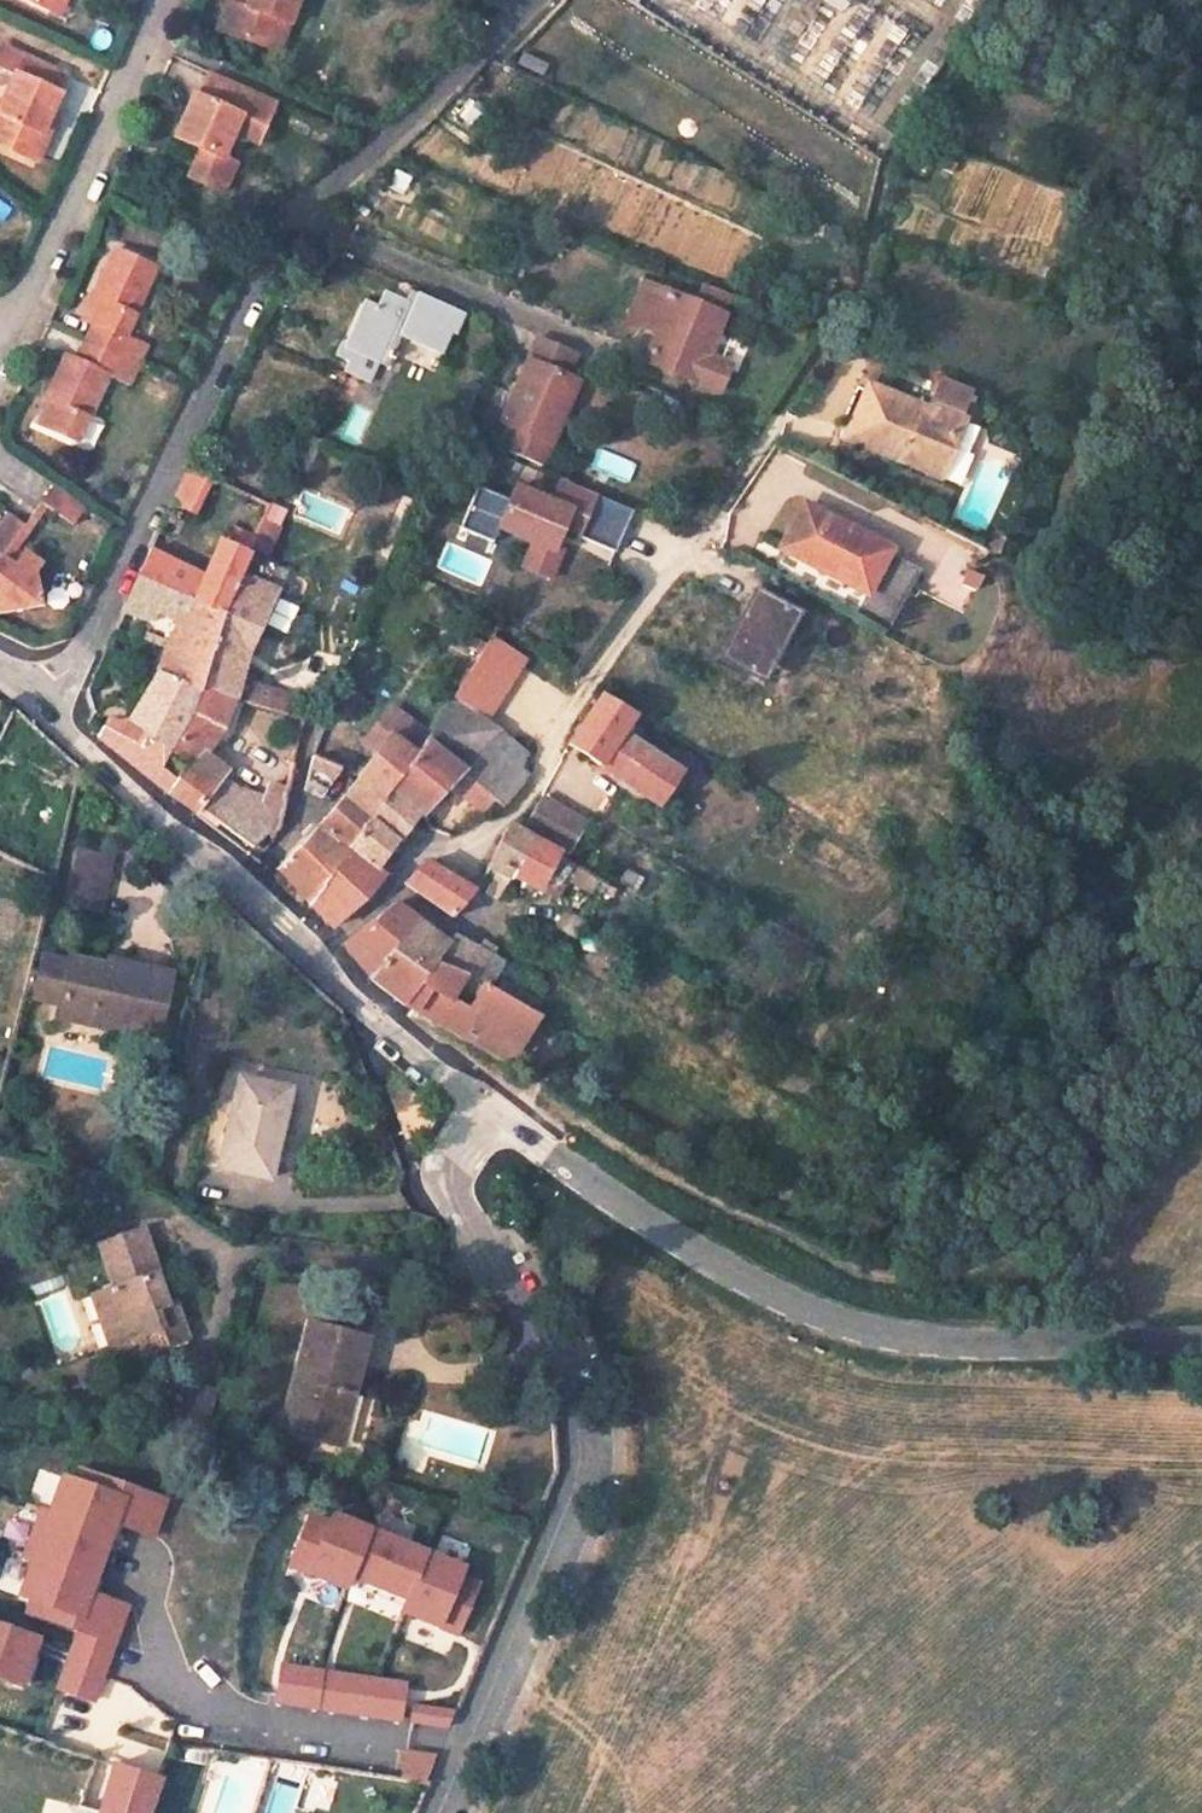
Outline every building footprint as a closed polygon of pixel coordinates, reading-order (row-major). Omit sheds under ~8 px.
[(49,12),(54,0),(21,0),(49,12)] [(49,12),(58,17),(66,0),(54,0),(49,12)] [(297,0),(250,0),(246,9),(235,4),(228,2),(217,31),(261,46),(271,18),(288,24),(297,0)] [(235,4),(246,9),(250,0),(237,0),(235,4)] [(278,52),(288,24),(271,18),(261,46),(278,52)] [(12,52),(0,46),(0,47),(0,69),(3,70),(12,52)] [(12,52),(3,70),(14,76),(0,108),(0,146),(29,159),(49,116),(59,95),(56,93),(64,75),(12,52)] [(275,102),(209,72),(198,98),(193,95),(174,138),(200,150),(188,178),(223,193),(236,164),(223,159),(234,133),(240,117),(263,128),(275,102)] [(49,116),(29,159),(36,162),(56,119),(49,116)] [(240,117),(234,133),(257,143),(263,128),(240,117)] [(407,196),(413,176),(395,171),(389,191),(407,196)] [(301,242),(310,246),(313,238),(305,235),(301,242)] [(84,343),(136,367),(145,347),(124,337),(155,268),(114,249),(92,298),(96,300),(85,323),(92,326),(84,343)] [(697,304),(645,283),(629,321),(657,333),(645,362),(718,392),(729,366),(707,357),(696,353),(702,337),(708,339),(710,332),(716,335),(723,315),(722,314),(730,295),(705,285),(697,304)] [(467,316),(459,313),(409,291),(404,302),(391,296),(389,300),(382,303),(378,301),(375,307),(367,303),(350,344),(341,340),(334,356),(347,362),(362,369),(366,358),(378,363),(387,367),(401,334),(442,352),(452,330),(459,334),(467,316)] [(389,300),(391,296),(382,292),(378,301),(382,303),(389,300)] [(707,357),(716,335),(710,332),(708,339),(702,337),(696,353),(707,357)] [(574,356),(535,340),(526,361),(565,377),(574,356)] [(128,385),(136,367),(84,343),(76,361),(65,356),(45,401),(49,402),(38,425),(76,442),(106,376),(128,385)] [(366,358),(362,369),(347,362),(344,371),(370,383),(378,363),(366,358)] [(565,377),(526,361),(501,422),(509,425),(499,447),(542,465),(576,381),(565,377)] [(928,417),(864,389),(846,430),(852,432),(850,437),(867,444),(865,448),(939,480),(952,449),(949,440),(958,417),(970,390),(945,379),(933,406),(931,411),(928,417)] [(867,383),(864,389),(928,417),(931,411),(867,383)] [(208,477),(189,468),(172,503),(190,513),(208,477)] [(476,486),(458,528),(491,543),(497,528),(532,544),(551,552),(554,546),(563,526),(578,532),(577,536),(614,552),(632,511),(558,479),(548,501),(513,485),(507,499),(476,486)] [(83,510),(51,486),(40,503),(71,526),(83,510)] [(264,518),(269,506),(251,497),(237,530),(227,526),(220,542),(249,555),(264,518)] [(889,550),(803,505),(780,549),(866,594),(889,550)] [(1,557),(23,526),(8,515),(0,526),(0,557),(1,557)] [(987,551),(998,555),(1002,538),(992,535),(987,551)] [(220,542),(206,577),(150,551),(138,577),(226,609),(240,576),(249,555),(220,542)] [(551,552),(532,544),(522,567),(549,578),(561,550),(554,546),(551,552)] [(41,566),(22,552),(13,566),(1,558),(0,559),(0,613),(39,607),(34,575),(41,566)] [(962,585),(974,591),(981,578),(969,571),(962,585)] [(280,593),(272,589),(240,576),(226,609),(216,631),(195,688),(232,698),(237,680),(247,641),(254,631),(259,636),(280,593)] [(195,688),(216,631),(226,609),(138,577),(123,610),(150,622),(144,634),(170,644),(157,673),(128,722),(116,725),(107,720),(106,722),(98,737),(112,749),(121,758),(131,765),(140,772),(149,780),(165,791),(168,794),(189,760),(169,747),(195,688)] [(757,590),(744,614),(749,617),(762,592),(757,590)] [(805,615),(762,592),(749,617),(744,614),(719,661),(751,678),(770,642),(787,651),(805,615)] [(481,653),(486,645),(445,625),(440,634),(481,653)] [(787,651),(770,642),(751,678),(767,687),(787,651)] [(454,696),(477,715),(511,661),(487,645),(481,653),(454,696)] [(236,699),(245,702),(286,714),(291,698),(240,681),(236,699)] [(221,729),(232,698),(195,688),(169,747),(189,760),(168,794),(194,813),(195,813),(197,812),(199,809),(253,848),(255,846),(261,850),(265,848),(269,845),(273,840),(274,838),(283,807),(239,790),(238,791),(221,779),(226,773),(203,755),(214,738),(221,729)] [(501,809),(527,778),(527,756),(477,715),(454,696),(437,721),(467,746),(454,765),(462,772),(494,803),(501,809)] [(621,736),(635,716),(601,696),(567,745),(652,801),(673,771),(621,736)] [(233,698),(221,729),(214,738),(224,745),(232,733),(245,702),(236,699),(233,698)] [(454,765),(467,746),(437,721),(424,741),(415,756),(390,790),(418,815),(447,787),(462,772),(454,765)] [(388,736),(379,747),(357,737),(320,722),(311,759),(340,772),(353,784),(342,797),(340,800),(366,824),(390,790),(415,756),(388,736)] [(321,799),(340,772),(311,759),(303,790),(321,799)] [(673,771),(652,801),(652,802),(662,809),(683,778),(673,771)] [(484,816),(494,803),(462,772),(447,787),(484,816)] [(395,847),(418,815),(390,790),(366,824),(349,848),(379,876),(380,877),(382,874),(386,869),(382,864),(391,851),(386,847),(390,843),(395,847)] [(584,823),(542,798),(524,827),(566,852),(584,823)] [(349,848),(366,824),(340,800),(278,868),(309,904),(349,848)] [(511,875),(529,839),(506,827),(488,863),(498,868),(511,875)] [(538,890),(557,854),(529,839),(511,875),(512,875),(538,890)] [(112,860),(72,849),(59,901),(97,912),(112,860)] [(556,899),(575,865),(557,854),(538,890),(556,899)] [(402,884),(451,918),(473,892),(423,862),(402,884)] [(512,875),(511,875),(498,868),(484,893),(494,899),(496,901),(512,875)] [(413,924),(416,920),(392,904),(343,945),(348,951),(370,978),(385,960),(413,924)] [(578,939),(585,921),(563,912),(556,930),(578,939)] [(444,949),(446,947),(413,924),(385,960),(419,981),(427,971),(430,971),(454,973),(462,958),(444,949)] [(490,956),(481,951),(474,947),(451,939),(446,947),(444,949),(462,958),(454,973),(464,974),(476,980),(490,956)] [(60,1006),(72,960),(46,953),(34,1000),(60,1006)] [(170,978),(83,955),(81,962),(72,960),(60,1006),(94,1016),(92,1024),(154,1040),(170,978)] [(476,980),(484,985),(487,987),(502,963),(490,956),(476,980)] [(468,1011),(449,1001),(456,989),(464,974),(454,973),(430,971),(427,971),(419,981),(385,960),(370,978),(373,981),(404,1005),(511,1062),(522,1043),(539,1016),(487,987),(484,985),(475,1000),(468,1011)] [(476,980),(464,974),(456,989),(475,1000),(484,985),(476,980)] [(518,991),(501,982),(496,988),(513,999),(518,991)] [(533,1010),(537,1003),(518,991),(513,999),(533,1010)] [(522,1043),(511,1062),(520,1068),(533,1049),(522,1043)] [(289,1093),(239,1080),(216,1170),(268,1181),(276,1145),(289,1093)] [(146,1231),(101,1249),(117,1289),(102,1295),(121,1344),(168,1326),(173,1336),(191,1329),(178,1300),(163,1306),(150,1276),(163,1272),(146,1231)] [(375,1340),(318,1324),(289,1430),(346,1446),(359,1398),(375,1340)] [(214,1395),(178,1385),(164,1436),(201,1446),(214,1395)] [(147,1538),(162,1501),(78,1466),(73,1478),(61,1473),(46,1508),(38,1505),(19,1551),(27,1554),(12,1589),(25,1594),(20,1606),(71,1627),(60,1651),(94,1665),(119,1605),(83,1590),(111,1523),(147,1538)] [(460,1569),(330,1515),(326,1523),(308,1515),(286,1566),(343,1590),(349,1576),(405,1600),(399,1612),(454,1635),(475,1584),(457,1577),(460,1569)] [(0,1622),(0,1676),(9,1680),(29,1634),(0,1622)] [(94,1665),(60,1651),(57,1659),(91,1673),(94,1665)] [(91,1673),(57,1659),(47,1684),(81,1698),(91,1673)] [(321,1674),(268,1665),(263,1701),(316,1709),(321,1674)] [(336,1676),(321,1674),(316,1709),(330,1711),(336,1676)] [(404,1686),(336,1676),(330,1711),(399,1721),(404,1686)] [(454,1715),(415,1709),(412,1724),(448,1729),(454,1715)] [(406,1753),(403,1782),(425,1785),(436,1757),(406,1753)] [(105,1763),(92,1812),(144,1812),(155,1779),(105,1763)]
